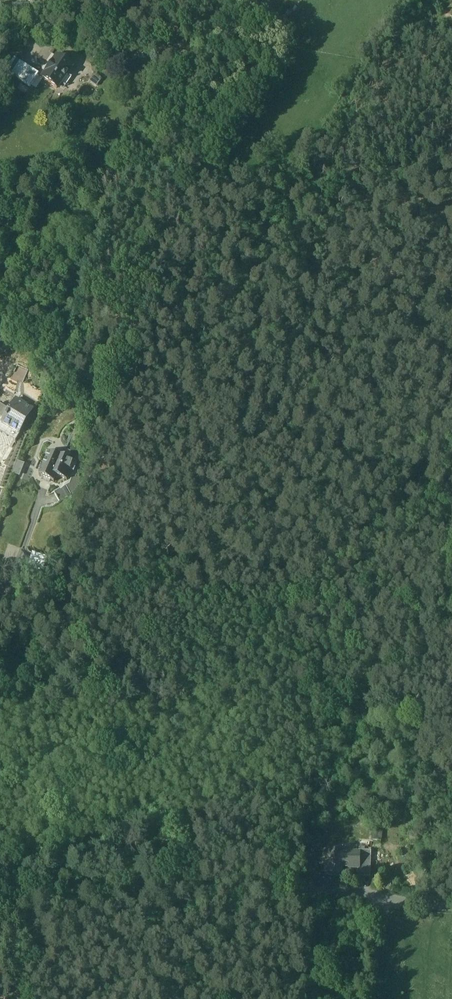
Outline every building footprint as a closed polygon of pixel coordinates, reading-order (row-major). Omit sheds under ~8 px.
[(55,57),(40,79),(56,89),(70,68),(55,57)] [(37,76),(18,63),(10,75),(29,87),(37,76)] [(10,414),(2,427),(4,428),(20,438),(34,414),(17,403),(10,414)] [(0,407),(0,426),(2,427),(10,414),(0,407)] [(4,428),(0,434),(0,435),(16,445),(20,438),(4,428)] [(76,466),(49,455),(39,480),(40,480),(53,485),(54,486),(56,480),(66,484),(67,484),(70,475),(73,476),(77,469),(76,466)] [(24,468),(18,466),(14,476),(20,478),(24,468)] [(82,483),(72,479),(69,487),(65,489),(71,499),(77,496),(82,483)] [(60,491),(53,495),(59,506),(71,499),(65,489),(61,492),(60,491)] [(34,553),(27,570),(43,576),(49,559),(34,553)] [(359,851),(343,851),(329,851),(328,864),(325,864),(324,869),(328,869),(328,874),(342,875),(343,866),(358,867),(358,864),(371,864),(371,850),(359,850),(359,851)] [(371,864),(358,864),(358,867),(358,875),(370,875),(371,864)]
